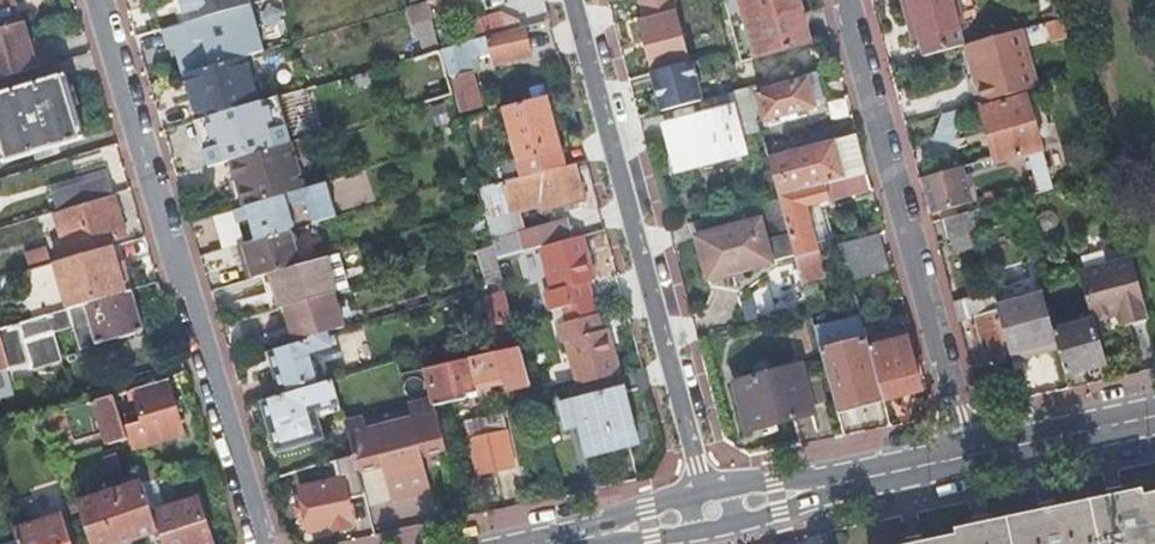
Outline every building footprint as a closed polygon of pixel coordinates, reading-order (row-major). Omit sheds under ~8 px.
[(20,25),(12,0),(0,0),(0,31),(20,25)] [(191,23),(204,19),(249,6),(247,0),(184,0),(191,23)] [(798,0),(722,0),(723,1),(729,25),(734,45),(737,57),(739,64),(807,46),(798,11),(800,10),(798,0)] [(951,0),(903,0),(904,5),(910,3),(920,40),(921,39),(926,57),(964,46),(951,0)] [(432,20),(428,2),(411,7),(416,25),(432,20)] [(910,3),(904,5),(914,41),(920,40),(910,3)] [(191,26),(196,43),(210,40),(204,19),(191,23),(191,26)] [(56,65),(51,46),(32,52),(24,24),(20,25),(0,31),(0,81),(56,65)] [(159,74),(201,62),(196,43),(191,26),(148,40),(159,74)] [(532,53),(526,28),(460,45),(443,50),(461,113),(476,109),(463,58),(484,53),(487,65),(532,53)] [(983,103),(1036,89),(1022,30),(966,46),(973,70),(977,69),(981,84),(978,85),(983,103)] [(209,68),(211,67),(241,58),(270,50),(266,38),(213,54),(214,57),(207,59),(209,68)] [(452,95),(441,51),(440,49),(414,57),(426,103),(452,95)] [(245,75),(241,58),(211,67),(186,75),(200,120),(215,116),(237,109),(254,104),(252,96),(245,75)] [(977,69),(973,70),(976,85),(978,85),(981,84),(977,69)] [(825,105),(816,71),(757,87),(759,94),(756,95),(763,120),(825,105)] [(3,163),(83,140),(64,77),(0,96),(0,155),(3,163)] [(564,166),(546,97),(503,109),(508,125),(523,178),(532,175),(564,166)] [(997,164),(1041,152),(1042,152),(1026,98),(981,110),(995,158),(997,164)] [(266,101),(254,104),(237,109),(242,125),(271,117),(266,101)] [(482,105),(484,113),(492,110),(491,103),(482,105)] [(677,167),(742,150),(731,109),(666,127),(677,167)] [(215,116),(200,120),(180,126),(191,161),(226,151),(215,116)] [(244,137),(249,154),(284,144),(279,128),(244,137)] [(856,136),(767,159),(778,198),(866,174),(856,136)] [(303,190),(289,144),(231,161),(244,207),(303,190)] [(1051,191),(1060,188),(1055,168),(1050,150),(1042,152),(1041,152),(1051,191)] [(1060,188),(1073,185),(1067,165),(1055,168),(1060,188)] [(534,177),(532,175),(523,178),(478,190),(484,211),(486,221),(531,208),(533,213),(582,200),(573,167),(534,177)] [(972,204),(962,167),(922,179),(933,214),(972,204)] [(870,191),(866,174),(778,198),(778,200),(793,257),(794,258),(817,252),(805,206),(828,200),(829,201),(870,191)] [(108,198),(113,197),(107,176),(50,194),(56,214),(108,198)] [(326,183),(303,190),(244,207),(236,210),(241,224),(241,227),(247,225),(246,221),(249,220),(255,242),(290,232),(284,209),(306,203),(313,225),(336,218),(326,183)] [(108,198),(56,214),(67,253),(125,236),(115,201),(110,203),(108,198)] [(793,257),(778,200),(741,210),(744,223),(696,236),(707,280),(793,257)] [(980,246),(971,213),(943,221),(949,242),(952,241),(955,252),(980,246)] [(238,247),(245,245),(240,227),(241,227),(241,224),(218,230),(224,251),(238,247)] [(300,266),(290,232),(255,242),(245,245),(238,247),(248,282),(270,275),(300,266)] [(584,236),(540,249),(552,292),(545,294),(550,314),(563,310),(594,302),(594,300),(591,301),(586,284),(596,281),(584,236)] [(887,271),(878,236),(840,246),(848,272),(850,280),(887,271)] [(840,246),(817,252),(794,258),(801,285),(848,272),(840,246)] [(54,265),(67,310),(125,293),(117,264),(112,247),(54,265)] [(497,261),(493,247),(478,251),(487,286),(502,281),(497,261)] [(29,267),(50,261),(47,250),(26,256),(29,267)] [(338,255),(300,266),(270,275),(280,310),(285,308),(335,294),(348,290),(338,255)] [(1133,258),(1079,273),(1092,321),(1093,324),(1118,317),(1121,328),(1150,321),(1133,258)] [(125,293),(131,291),(123,262),(117,264),(125,293)] [(1043,295),(1038,277),(992,290),(992,292),(997,308),(1043,295)] [(131,291),(125,293),(67,310),(0,331),(0,374),(8,371),(8,373),(9,373),(9,371),(28,366),(29,373),(63,364),(54,335),(74,329),(81,350),(144,332),(131,291)] [(992,292),(953,303),(958,322),(971,318),(983,363),(1010,356),(997,308),(992,292)] [(345,327),(335,294),(285,308),(295,342),(309,338),(333,331),(345,327)] [(1044,300),(1043,295),(997,308),(1010,356),(1056,343),(1053,332),(1044,300)] [(594,302),(563,310),(567,325),(598,316),(594,302)] [(619,376),(622,375),(609,331),(602,333),(598,316),(567,325),(558,327),(563,346),(566,345),(578,388),(619,376)] [(861,320),(814,332),(835,410),(883,398),(865,334),(861,320)] [(1058,349),(1065,376),(1104,366),(1093,324),(1092,321),(1078,325),(1053,332),(1056,343),(1058,349)] [(865,334),(883,398),(920,388),(903,324),(865,334)] [(310,341),(270,353),(282,393),(322,381),(315,358),(338,351),(333,331),(309,338),(310,341)] [(1011,362),(1058,349),(1056,343),(1010,356),(1011,362)] [(531,388),(520,348),(470,361),(476,387),(488,384),(489,389),(505,385),(507,394),(531,388)] [(476,387),(470,361),(469,360),(427,370),(433,398),(435,408),(465,400),(467,397),(467,395),(464,387),(474,384),(476,393),(477,392),(476,387)] [(747,432),(813,414),(800,366),(734,383),(747,432)] [(578,388),(562,392),(566,405),(561,407),(567,432),(581,429),(589,455),(587,456),(588,458),(639,444),(639,442),(638,442),(624,393),(626,393),(625,389),(622,390),(619,376),(578,388)] [(183,436),(167,380),(128,392),(130,400),(136,399),(144,421),(129,426),(137,450),(183,436)] [(339,403),(333,381),(262,402),(278,450),(320,438),(313,410),(339,403)] [(464,387),(467,395),(476,393),(474,384),(464,387)] [(476,387),(477,392),(480,404),(492,401),(489,390),(489,389),(488,384),(476,387)] [(109,445),(129,440),(114,396),(48,415),(53,429),(70,425),(74,435),(92,431),(94,437),(105,434),(109,445)] [(435,408),(433,398),(432,399),(434,405),(416,409),(418,418),(413,419),(423,459),(423,458),(419,442),(442,436),(446,452),(447,452),(434,408),(435,408)] [(364,418),(346,423),(351,439),(367,435),(366,431),(367,431),(364,418)] [(346,423),(345,423),(349,436),(355,457),(353,457),(358,475),(359,474),(358,468),(381,462),(383,468),(383,469),(388,471),(395,501),(428,492),(421,463),(423,459),(413,419),(367,431),(366,431),(367,435),(351,439),(346,423)] [(506,431),(487,435),(497,473),(515,469),(506,431)] [(497,473),(487,435),(469,440),(478,478),(497,473)] [(423,458),(446,452),(442,436),(419,442),(423,458)] [(154,479),(169,476),(165,463),(151,467),(148,457),(135,460),(142,482),(154,479)] [(358,475),(353,457),(337,462),(341,483),(301,491),(304,505),(295,507),(296,516),(305,514),(309,531),(352,523),(347,499),(364,495),(358,475)] [(358,468),(359,474),(383,468),(381,462),(358,468)] [(165,509),(154,479),(142,482),(153,513),(165,509)] [(142,482),(78,504),(91,543),(124,543),(159,533),(153,513),(142,482)] [(1104,492),(970,521),(975,543),(1115,543),(1106,502),(1104,492)] [(1143,500),(1141,494),(1106,502),(1115,543),(1154,543),(1154,497),(1143,500)] [(165,509),(153,513),(159,533),(163,543),(212,543),(197,499),(165,509)] [(61,517),(14,532),(17,543),(70,543),(61,517)] [(970,521),(952,525),(953,531),(889,543),(975,543),(970,521)]
